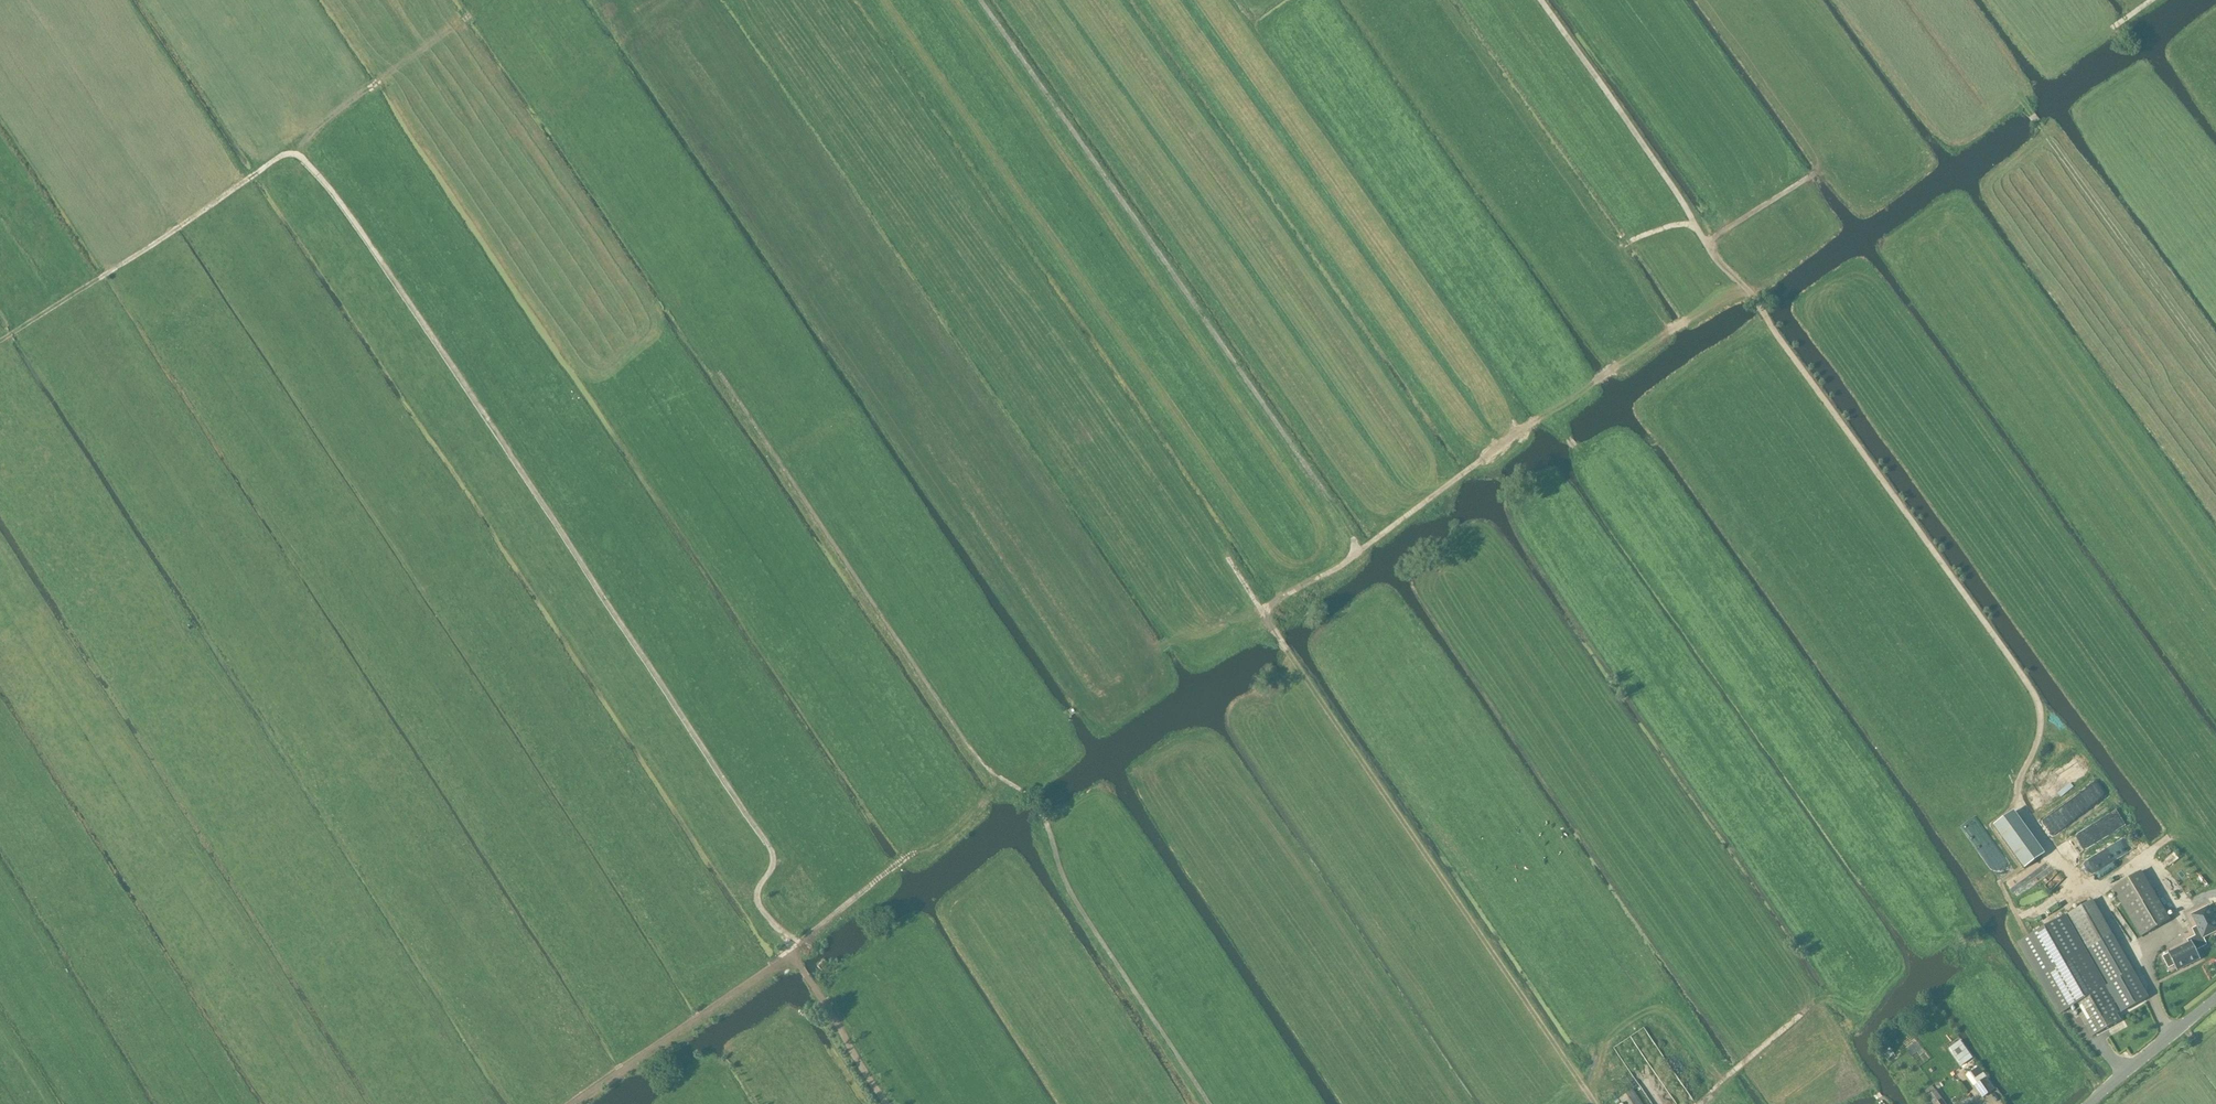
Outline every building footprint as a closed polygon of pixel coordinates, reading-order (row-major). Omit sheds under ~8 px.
[(2170,919),(2154,892),(2125,909),(2141,936),(2170,919)] [(2061,1013),(2075,1005),(2092,1036),(2120,1020),(2117,1014),(2120,1012),(2121,1013),(2148,997),(2093,901),(2020,942),(2061,1013)] [(2196,936),(2202,948),(2207,945),(2204,938),(2215,932),(2215,921),(2209,906),(2191,915),(2200,933),(2196,936)] [(2202,948),(2196,936),(2187,940),(2189,943),(2168,953),(2177,971),(2201,959),(2196,950),(2202,948)] [(1959,1070),(1973,1061),(1960,1041),(1946,1050),(1959,1070)] [(1885,1055),(1892,1050),(1889,1045),(1882,1051),(1885,1055)] [(1966,1076),(1974,1087),(1974,1086),(1975,1086),(1986,1078),(1987,1077),(1979,1066),(1966,1076)] [(1975,1086),(1983,1098),(1994,1089),(1986,1078),(1975,1086)] [(1632,1090),(1619,1099),(1622,1103),(1642,1103),(1632,1090)] [(1936,1090),(1928,1096),(1933,1103),(1946,1103),(1936,1090)]
